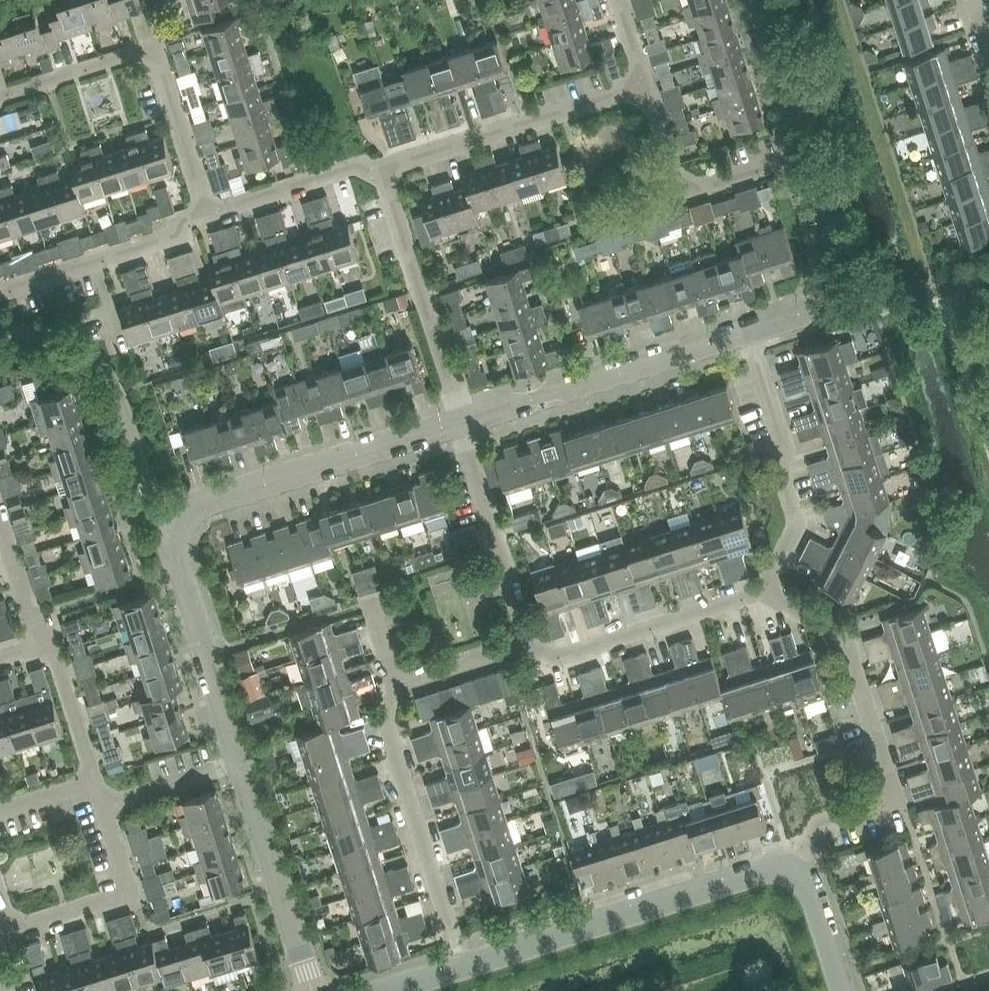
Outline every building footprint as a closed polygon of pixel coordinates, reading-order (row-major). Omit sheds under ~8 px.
[(90,18),(90,17),(85,0),(59,0),(61,7),(49,10),(51,18),(57,38),(93,27),(90,18)] [(103,13),(106,23),(128,16),(123,0),(85,0),(90,17),(103,13)] [(128,16),(140,13),(136,0),(123,0),(128,16)] [(194,23),(222,14),(218,2),(224,0),(187,0),(194,23)] [(453,15),(463,12),(459,0),(448,0),(453,15)] [(484,11),(489,10),(493,9),(491,0),(481,0),(484,11)] [(601,3),(600,0),(541,0),(547,19),(601,3)] [(692,3),(683,6),(686,15),(727,2),(727,0),(691,0),(692,3)] [(854,15),(865,12),(862,4),(855,0),(850,2),(854,15)] [(889,2),(896,25),(928,15),(927,14),(924,4),(931,2),(931,0),(894,0),(889,2)] [(727,2),(686,15),(689,25),(698,22),(702,36),(735,25),(727,2)] [(555,42),(587,32),(583,19),(593,16),(594,18),(605,15),(601,3),(547,19),(555,42)] [(57,38),(51,18),(40,21),(35,4),(11,12),(21,45),(35,41),(37,51),(59,44),(57,38)] [(11,12),(0,15),(0,62),(11,58),(8,49),(21,45),(11,12)] [(865,12),(854,15),(858,29),(864,27),(867,20),(865,12)] [(928,15),(896,25),(904,49),(935,39),(932,27),(939,25),(934,12),(927,14),(928,15)] [(646,29),(657,26),(653,13),(642,17),(646,29)] [(204,28),(212,52),(244,41),(240,28),(251,24),(248,14),(204,28)] [(373,19),(367,21),(371,35),(377,33),(373,19)] [(735,25),(702,36),(693,39),(701,62),(742,49),(735,25)] [(657,26),(646,29),(650,42),(661,38),(657,26)] [(587,32),(555,42),(562,66),(616,49),(611,36),(601,39),(602,42),(591,45),(587,32)] [(336,33),(328,36),(333,50),(341,47),(336,33)] [(495,112),(507,108),(501,86),(498,87),(494,76),(509,71),(499,38),(475,46),(495,112)] [(244,41),(212,52),(219,74),(263,60),(260,51),(248,54),(244,41)] [(177,62),(188,59),(184,46),(173,50),(177,62)] [(452,53),(462,87),(475,82),(478,93),(476,94),(483,116),(495,112),(475,46),(452,53)] [(871,47),(864,49),(868,60),(879,57),(877,50),(871,47)] [(904,60),(912,84),(937,76),(975,64),(971,51),(949,59),(945,47),(904,60)] [(750,72),(742,49),(701,62),(704,72),(713,69),(717,83),(750,72)] [(433,76),(449,127),(462,123),(455,100),(452,101),(449,90),(462,87),(452,53),(428,61),(433,76)] [(188,59),(177,62),(181,74),(192,71),(188,59)] [(660,75),(671,71),(667,59),(656,63),(660,75)] [(266,70),(263,60),(219,74),(226,97),(259,87),(255,74),(266,70)] [(433,76),(428,61),(405,68),(416,101),(429,97),(433,107),(431,108),(437,130),(449,127),(433,76)] [(912,84),(919,107),(960,95),(956,83),(979,76),(975,64),(937,76),(912,84)] [(404,141),(393,108),(383,75),(380,65),(356,72),(369,116),(380,112),(390,145),(404,141)] [(416,101),(405,68),(383,75),(393,108),(404,141),(417,137),(407,104),(416,101)] [(671,71),(660,75),(664,88),(675,85),(671,71)] [(716,108),(724,105),(757,95),(750,72),(717,83),(721,96),(713,99),(716,108)] [(526,77),(520,84),(526,89),(532,83),(526,77)] [(234,120),(277,106),(274,96),(263,100),(259,87),(226,97),(234,120)] [(192,108),(203,104),(199,92),(188,96),(192,108)] [(716,108),(719,118),(728,115),(732,129),(765,119),(757,95),(724,105),(716,108)] [(926,130),(988,111),(988,108),(986,99),(963,106),(960,95),(919,107),(926,130)] [(203,104),(192,108),(196,120),(207,117),(203,104)] [(241,143),(273,133),(269,120),(281,116),(277,106),(234,120),(241,143)] [(675,121),(686,118),(682,106),(672,109),(675,121)] [(22,121),(31,118),(28,107),(18,110),(22,121)] [(699,108),(692,110),(693,116),(701,113),(699,108)] [(933,153),(974,140),(971,129),(988,123),(988,111),(926,130),(933,153)] [(686,118),(675,121),(679,133),(690,130),(686,118)] [(147,129),(137,132),(151,176),(175,169),(165,136),(150,141),(147,129)] [(118,151),(129,183),(151,176),(137,132),(128,135),(131,147),(118,151)] [(233,158),(243,154),(234,133),(224,137),(233,158)] [(241,143),(245,154),(238,156),(242,168),(249,166),(249,167),(292,153),(289,142),(278,146),(273,133),(241,143)] [(207,154),(218,150),(214,138),(203,141),(207,154)] [(543,150),(540,138),(530,142),(544,185),(567,178),(557,145),(543,150)] [(47,153),(55,151),(51,140),(44,143),(47,153)] [(940,176),(988,160),(988,148),(978,152),(974,140),(933,153),(940,176)] [(521,193),(544,185),(530,142),(520,145),(524,156),(510,160),(521,193)] [(129,183),(118,151),(105,155),(101,143),(92,146),(106,191),(129,183)] [(82,198),(83,198),(106,191),(92,146),(82,150),(85,161),(71,166),(75,177),(82,198)] [(207,154),(211,166),(222,162),(218,150),(207,154)] [(484,156),(498,200),(521,193),(510,160),(498,164),(494,153),(484,156)] [(11,164),(8,154),(0,156),(0,167),(11,164)] [(293,155),(284,159),(288,170),(292,168),(291,165),(296,163),(293,155)] [(498,200),(484,156),(475,159),(478,170),(464,175),(468,186),(469,186),(475,207),(477,207),(498,200)] [(947,199),(988,186),(985,175),(988,174),(988,160),(940,176),(947,199)] [(211,166),(207,167),(211,178),(229,173),(226,161),(222,162),(211,166)] [(83,198),(82,198),(75,177),(62,181),(59,170),(49,173),(63,217),(87,209),(83,198)] [(63,217),(49,173),(39,176),(43,187),(29,191),(40,224),(63,217)] [(469,186),(468,186),(456,190),(452,179),(442,182),(456,226),(480,218),(477,207),(475,207),(469,186)] [(442,182),(432,185),(436,197),(422,201),(426,213),(414,216),(423,245),(435,241),(433,233),(456,226),(442,182)] [(40,224),(29,191),(17,195),(13,184),(3,187),(17,231),(40,224)] [(160,203),(163,214),(177,210),(168,184),(155,188),(160,203)] [(771,184),(758,188),(762,199),(775,195),(771,184)] [(955,222),(988,211),(988,187),(988,186),(947,199),(955,222)] [(17,231),(3,187),(0,188),(0,237),(17,231)] [(315,198),(335,263),(359,255),(349,223),(335,227),(332,217),(335,216),(327,194),(315,198)] [(724,199),(728,210),(740,206),(737,195),(724,199)] [(335,263),(315,198),(303,202),(310,224),(312,223),(315,233),(303,238),(313,270),(335,263)] [(728,210),(724,199),(712,202),(716,213),(728,210)] [(163,214),(160,203),(149,207),(152,218),(163,214)] [(269,212),(290,277),(294,276),(313,270),(303,238),(289,242),(286,231),(289,230),(282,208),(269,212)] [(679,213),(682,225),(695,221),(691,209),(679,213)] [(955,222),(962,246),(988,237),(988,211),(955,222)] [(290,277),(269,212),(257,216),(264,238),(267,238),(270,248),(257,252),(267,285),(285,279),(290,277)] [(682,225),(679,213),(666,217),(670,229),(682,225)] [(139,218),(128,222),(131,233),(143,229),(139,218)] [(927,220),(920,223),(923,232),(930,230),(927,220)] [(556,225),(560,236),(572,233),(569,221),(556,225)] [(223,227),(244,292),(248,291),(267,285),(257,252),(244,256),(240,246),(243,245),(236,223),(223,227)] [(632,228),(636,239),(648,235),(645,224),(632,228)] [(759,228),(761,234),(771,266),(780,263),(784,274),(798,269),(785,226),(773,230),(771,224),(759,228)] [(560,236),(556,225),(544,229),(548,240),(560,236)] [(214,278),(221,299),(244,292),(223,227),(211,231),(218,253),(221,252),(224,262),(210,267),(214,279),(214,278)] [(93,232),(97,244),(109,240),(106,228),(93,232)] [(636,239),(632,228),(620,232),(624,243),(636,239)] [(548,240),(544,229),(533,232),(537,244),(548,240)] [(97,244),(93,232),(81,236),(85,248),(97,244)] [(771,266),(761,234),(737,242),(740,253),(741,253),(751,285),(753,285),(765,281),(762,269),(771,266)] [(586,243),(590,254),(602,250),(599,239),(586,243)] [(47,247),(51,259),(63,255),(59,243),(47,247)] [(590,254),(586,243),(574,246),(578,257),(590,254)] [(513,247),(517,259),(529,255),(525,244),(513,247)] [(51,259),(47,247),(35,251),(39,263),(51,259)] [(517,259),(513,247),(501,251),(505,263),(517,259)] [(181,253),(191,286),(201,318),(225,311),(221,299),(214,278),(214,279),(201,283),(198,272),(200,271),(193,249),(181,253)] [(729,292),(718,260),(715,250),(693,257),(710,311),(720,308),(716,296),(729,292)] [(201,318),(191,286),(181,253),(169,257),(176,279),(178,278),(181,289),(168,293),(178,325),(201,318)] [(753,285),(751,285),(741,253),(740,253),(718,260),(729,292),(742,288),(746,299),(757,296),(753,285)] [(670,265),(673,274),(683,307),(696,302),(700,314),(710,311),(693,257),(670,265)] [(2,262),(5,273),(17,269),(13,258),(2,262)] [(467,262),(471,273),(483,269),(479,258),(467,262)] [(471,273),(467,262),(455,266),(459,277),(471,273)] [(135,267),(155,332),(178,325),(168,293),(155,297),(152,286),(154,286),(147,263),(135,267)] [(487,279),(495,303),(527,292),(523,279),(534,276),(531,265),(487,279)] [(135,267),(123,271),(130,293),(132,293),(136,303),(122,308),(132,340),(155,332),(135,267)] [(649,282),(663,326),(673,322),(669,311),(683,307),(673,274),(649,282)] [(653,329),(663,326),(649,282),(626,289),(637,322),(650,318),(653,329)] [(331,296),(350,294),(348,284),(330,286),(331,296)] [(623,326),(637,322),(626,289),(603,296),(617,340),(627,337),(623,326)] [(495,303),(502,325),(546,311),(543,302),(532,305),(527,292),(495,303)] [(397,294),(384,298),(388,310),(401,306),(397,294)] [(345,296),(336,298),(339,307),(348,304),(345,296)] [(604,332),(607,343),(617,340),(603,296),(580,303),(591,336),(604,332)] [(453,316),(464,312),(460,301),(449,304),(453,316)] [(350,309),(354,321),(366,317),(363,305),(350,309)] [(354,321),(350,309),(338,313),(342,325),(354,321)] [(502,325),(509,348),(542,338),(538,325),(549,322),(546,311),(502,325)] [(464,312),(453,316),(457,328),(468,325),(464,312)] [(305,324),(308,335),(321,331),(317,320),(305,324)] [(308,335),(305,324),(293,328),(296,339),(308,335)] [(259,339),(263,351),(275,346),(271,335),(259,339)] [(542,338),(509,348),(517,372),(561,358),(558,347),(546,351),(542,338)] [(802,364),(779,371),(783,383),(847,362),(839,338),(798,351),(802,364)] [(263,351),(259,339),(247,342),(251,354),(263,351)] [(413,344),(389,352),(399,384),(413,380),(416,391),(427,388),(413,344)] [(468,362),(479,358),(475,346),(464,349),(468,362)] [(366,359),(380,403),(390,400),(387,388),(399,384),(389,352),(366,359)] [(239,357),(226,361),(229,372),(242,368),(239,357)] [(479,358),(468,362),(471,374),(483,370),(479,358)] [(371,406),(380,403),(366,359),(343,366),(353,398),(367,394),(371,406)] [(847,362),(783,383),(786,394),(809,387),(813,398),(854,385),(847,362)] [(889,365),(877,368),(880,376),(892,372),(889,365)] [(320,373),(334,417),(345,414),(341,402),(353,398),(343,366),(320,373)] [(193,371),(197,383),(209,379),(206,367),(193,371)] [(197,383),(193,371),(181,375),(185,387),(197,383)] [(321,421),(334,417),(320,373),(298,381),(308,413),(317,410),(321,421)] [(288,432),(303,427),(299,416),(308,413),(298,381),(274,388),(278,399),(288,432)] [(0,386),(0,402),(16,397),(11,382),(0,386)] [(736,415),(727,385),(704,392),(713,422),(736,415)] [(797,428),(820,421),(862,408),(861,406),(869,404),(863,385),(855,387),(854,385),(813,398),(816,409),(794,417),(797,428)] [(45,412),(36,415),(40,425),(81,411),(73,387),(41,398),(45,412)] [(691,429),(713,422),(704,392),(681,399),(691,429)] [(255,407),(268,451),(278,448),(275,436),(288,432),(278,399),(255,407)] [(681,399),(658,407),(668,436),(691,429),(681,399)] [(232,414),(242,447),(255,442),(259,454),(268,451),(255,407),(232,414)] [(668,436),(658,407),(636,414),(645,444),(668,436)] [(869,431),(862,408),(820,421),(797,428),(801,440),(824,433),(827,444),(869,431)] [(88,434),(81,411),(40,425),(43,434),(52,431),(56,444),(88,434)] [(223,465),(233,462),(229,451),(242,447),(232,414),(209,421),(223,465)] [(636,414),(613,421),(622,451),(645,444),(636,414)] [(213,469),(223,465),(209,421),(185,429),(196,461),(210,457),(213,469)] [(622,451),(613,421),(590,428),(599,458),(622,451)] [(553,440),(544,443),(543,443),(554,478),(578,470),(576,465),(576,466),(566,436),(567,436),(564,428),(550,433),(553,440)] [(599,458),(590,428),(567,436),(566,436),(576,466),(576,465),(599,458)] [(180,431),(170,434),(174,446),(184,443),(180,431)] [(876,453),(869,431),(827,444),(831,455),(808,462),(812,474),(876,453)] [(911,431),(899,434),(902,446),(914,442),(911,431)] [(95,457),(88,434),(56,444),(60,458),(51,460),(54,470),(95,457)] [(531,485),(554,478),(543,443),(544,443),(542,435),(527,440),(530,448),(521,450),(520,451),(531,485)] [(730,448),(734,460),(757,453),(753,441),(730,448)] [(507,455),(496,458),(484,462),(491,484),(503,481),(507,493),(531,485),(520,451),(521,450),(519,442),(504,446),(507,455)] [(9,459),(5,447),(0,448),(0,462),(9,459)] [(876,453),(812,474),(816,485),(838,478),(842,490),(884,476),(876,453)] [(102,480),(95,457),(54,470),(57,480),(66,477),(70,490),(102,480)] [(700,458),(703,470),(715,466),(714,462),(703,457),(700,458)] [(703,470),(700,458),(697,459),(691,469),(693,473),(703,470)] [(0,462),(0,469),(2,474),(13,471),(9,459),(0,462)] [(422,514),(424,519),(448,511),(435,469),(421,473),(423,480),(413,483),(423,514),(422,514)] [(759,471),(752,473),(756,488),(763,486),(759,471)] [(654,473),(658,484),(668,481),(667,477),(657,472),(654,473)] [(658,484),(654,473),(650,474),(645,484),(646,488),(658,484)] [(823,508),(826,520),(849,512),(850,513),(877,504),(891,500),(884,476),(842,490),(846,501),(823,508)] [(69,516),(110,503),(102,480),(70,490),(75,503),(66,506),(69,516)] [(400,521),(422,514),(423,514),(413,483),(390,491),(400,521)] [(609,487),(612,499),(623,495),(622,491),(612,486),(609,487)] [(612,499),(609,487),(604,489),(599,498),(600,503),(612,499)] [(399,531),(396,523),(400,521),(390,491),(368,498),(377,528),(381,527),(384,536),(399,531)] [(12,509),(24,505),(20,493),(8,496),(12,509)] [(345,506),(354,536),(377,528),(368,498),(345,506)] [(562,502),(565,514),(577,510),(576,506),(565,501),(562,502)] [(565,514),(562,502),(558,503),(553,513),(554,517),(565,514)] [(117,525),(110,503),(69,516),(72,526),(81,523),(85,536),(117,525)] [(877,504),(850,513),(849,512),(826,520),(827,522),(841,529),(838,536),(876,556),(888,533),(875,527),(877,504)] [(24,505),(12,509),(16,521),(28,517),(24,505)] [(331,543),(332,543),(354,536),(345,506),(321,513),(324,522),(324,521),(331,543)] [(718,514),(738,578),(749,574),(742,552),(754,548),(741,506),(718,514)] [(539,509),(533,511),(537,523),(543,521),(539,509)] [(533,511),(511,518),(515,530),(537,523),(533,511)] [(718,514),(695,521),(708,562),(719,559),(726,581),(738,578),(718,514)] [(297,521),(300,529),(301,529),(312,563),(336,555),(332,543),(331,543),(324,521),(324,522),(314,525),(311,516),(297,521)] [(581,516),(569,519),(572,529),(584,525),(581,516)] [(548,525),(552,536),(568,531),(564,520),(548,525)] [(672,529),(692,593),(703,589),(696,566),(708,562),(695,521),(672,529)] [(478,534),(475,523),(453,530),(456,541),(478,534)] [(277,537),(277,536),(288,570),(312,563),(301,529),(300,529),(291,532),(289,524),(274,528),(277,537)] [(124,548),(117,525),(85,536),(89,549),(80,552),(83,562),(124,548)] [(673,574),(680,596),(692,593),(672,529),(649,536),(662,577),(673,574)] [(254,544),(255,544),(266,578),(288,570),(277,536),(277,537),(268,539),(265,531),(252,535),(254,544)] [(479,535),(457,542),(460,554),(482,547),(479,535)] [(876,556),(838,536),(832,547),(811,535),(805,546),(865,577),(876,556)] [(649,536),(625,543),(646,607),(657,604),(650,581),(662,577),(649,536)] [(27,554),(39,551),(35,538),(23,542),(27,554)] [(242,585),(266,578),(255,544),(254,544),(246,547),(243,538),(229,543),(236,567),(239,576),(242,585)] [(627,588),(634,611),(646,607),(625,543),(602,550),(616,592),(627,588)] [(805,546),(800,557),(821,568),(815,579),(854,600),(865,577),(805,546)] [(132,572),(124,548),(83,562),(86,572),(95,569),(100,582),(132,572)] [(433,549),(411,556),(415,567),(436,560),(433,549)] [(580,558),(600,622),(611,618),(604,595),(616,592),(602,550),(580,558)] [(39,551),(27,554),(31,566),(42,563),(39,551)] [(551,552),(526,560),(530,572),(554,564),(551,552)] [(415,567),(411,556),(409,557),(403,566),(404,570),(415,567)] [(588,625),(600,622),(580,558),(557,565),(570,606),(581,603),(588,625)] [(364,567),(372,590),(383,587),(376,564),(364,567)] [(553,637),(565,633),(558,610),(570,606),(557,565),(533,573),(553,637)] [(236,567),(230,569),(233,578),(239,576),(236,567)] [(372,590),(364,567),(353,571),(360,594),(372,590)] [(49,584),(38,587),(42,600),(53,597),(49,584)] [(126,613),(130,626),(162,616),(155,592),(113,605),(117,616),(126,613)] [(321,594),(325,605),(336,601),(335,596),(325,593),(321,594)] [(311,597),(313,603),(314,608),(325,605),(321,594),(311,597)] [(10,611),(5,597),(0,599),(0,614),(10,611)] [(95,610),(99,622),(115,616),(111,605),(95,610)] [(864,638),(867,650),(932,630),(924,605),(883,618),(887,631),(864,638)] [(276,608),(280,619),(290,616),(289,610),(279,607),(276,608)] [(280,619),(276,608),(271,609),(266,616),(268,623),(280,619)] [(5,638),(17,634),(10,611),(0,614),(0,622),(5,638)] [(87,613),(79,616),(83,628),(90,625),(87,613)] [(169,639),(162,616),(130,626),(134,639),(125,642),(128,652),(169,639)] [(289,634),(297,658),(361,638),(358,626),(334,633),(331,621),(289,634)] [(72,644),(84,640),(80,628),(68,632),(72,644)] [(792,630),(781,634),(801,697),(825,690),(812,649),(800,653),(792,630)] [(867,650),(871,661),(894,654),(898,666),(939,653),(932,630),(867,650)] [(778,705),(801,697),(781,634),(769,637),(776,660),(765,664),(778,705)] [(725,697),(719,678),(720,678),(713,655),(700,659),(693,636),(681,640),(701,704),(724,697),(725,697)] [(304,681),(346,668),(342,656),(365,649),(361,638),(297,658),(304,681)] [(140,659),(145,672),(177,662),(169,639),(128,652),(131,662),(140,659)] [(84,640),(72,644),(76,656),(87,653),(84,640)] [(679,711),(701,704),(681,640),(669,644),(676,667),(666,670),(679,711)] [(755,712),(778,705),(765,664),(754,667),(747,644),(735,648),(755,712)] [(720,678),(719,678),(725,697),(724,697),(731,720),(755,712),(735,648),(723,652),(730,675),(720,678)] [(247,649),(232,654),(236,663),(239,674),(254,669),(247,649)] [(679,711),(666,670),(654,674),(647,651),(636,655),(656,719),(679,711)] [(939,653),(898,666),(901,676),(878,684),(882,696),(946,675),(939,653)] [(620,685),(633,726),(656,719),(636,655),(624,658),(631,681),(620,685)] [(184,685),(177,662),(145,672),(149,685),(139,688),(142,696),(142,698),(175,687),(175,688),(184,685)] [(30,706),(41,738),(64,731),(44,665),(31,669),(38,692),(41,691),(44,701),(30,706)] [(633,726),(620,685),(608,688),(601,666),(590,669),(610,733),(633,726)] [(516,690),(508,667),(496,671),(504,694),(505,693),(515,690),(516,690)] [(312,704),(375,683),(372,672),(349,679),(346,668),(304,681),(312,704)] [(574,699),(587,741),(610,733),(590,669),(578,673),(585,696),(574,699)] [(257,671),(240,677),(246,698),(263,692),(258,677),(257,671)] [(504,694),(496,671),(485,674),(492,697),(504,694)] [(87,690),(98,687),(94,674),(83,678),(87,690)] [(492,697),(485,674),(473,678),(481,701),(492,697)] [(946,675),(882,696),(886,707),(909,700),(912,711),(954,698),(946,675)] [(0,679),(0,689),(18,745),(41,738),(30,706),(18,710),(14,699),(16,699),(9,676),(0,679)] [(481,701),(473,678),(462,681),(469,705),(472,704),(481,701)] [(574,699),(562,703),(555,680),(543,684),(563,748),(587,741),(574,699)] [(469,705),(462,681),(451,685),(458,708),(469,705)] [(338,721),(338,722),(361,715),(357,702),(379,695),(375,683),(312,704),(319,726),(319,727),(338,721)] [(458,708),(451,685),(439,689),(446,712),(458,708)] [(102,698),(98,687),(87,690),(91,702),(102,698)] [(182,710),(175,688),(175,687),(142,698),(142,696),(133,699),(137,710),(145,708),(150,721),(182,710)] [(0,689),(0,751),(18,745),(0,689)] [(446,712),(439,689),(428,692),(435,715),(446,712)] [(534,689),(523,693),(526,704),(538,701),(534,689)] [(515,690),(505,693),(509,703),(518,700),(515,690)] [(435,715),(428,692),(416,696),(423,719),(430,717),(435,715)] [(269,696),(247,703),(253,721),(255,720),(275,714),(269,696)] [(117,698),(106,701),(108,708),(108,709),(120,705),(117,698)] [(954,698),(912,711),(916,722),(893,730),(897,742),(961,722),(954,698)] [(415,747),(480,727),(472,704),(469,705),(458,708),(446,712),(435,715),(430,717),(434,729),(412,736),(415,747)] [(116,708),(108,710),(110,717),(118,714),(116,708)] [(190,734),(182,710),(150,721),(154,733),(145,736),(148,747),(190,734)] [(101,736),(113,732),(109,720),(97,723),(101,736)] [(304,757),(368,737),(364,725),(342,733),(338,722),(338,721),(319,727),(319,726),(296,733),(304,757)] [(927,757),(968,745),(961,722),(897,742),(900,752),(923,745),(927,757)] [(415,747),(419,759),(441,752),(445,763),(487,750),(480,727),(415,747)] [(524,729),(512,732),(514,741),(526,737),(524,729)] [(113,732),(101,736),(105,748),(116,744),(113,732)] [(838,733),(828,736),(832,748),(842,745),(838,733)] [(799,735),(790,738),(792,746),(801,743),(799,735)] [(368,737),(304,757),(311,780),(352,767),(349,756),(371,749),(368,737)] [(263,746),(261,746),(268,768),(279,765),(272,743),(263,746)] [(911,788),(934,780),(975,767),(968,745),(927,757),(930,768),(907,775),(911,788)] [(533,746),(517,751),(522,763),(537,758),(533,746)] [(430,794),(494,773),(487,750),(445,763),(449,775),(426,782),(430,794)] [(698,756),(694,757),(699,770),(721,762),(717,750),(698,756)] [(122,757),(106,762),(110,772),(125,767),(122,757)] [(318,803),(382,783),(379,771),(356,778),(352,767),(311,780),(318,803)] [(911,788),(914,798),(938,791),(941,802),(942,803),(970,794),(970,795),(983,791),(975,767),(934,780),(911,788)] [(594,769),(581,773),(585,786),(598,782),(594,769)] [(662,770),(650,774),(653,785),(665,781),(662,770)] [(38,771),(27,774),(30,784),(39,781),(41,780),(38,771)] [(494,773),(430,794),(433,805),(456,798),(460,809),(501,796),(494,773)] [(734,803),(744,833),(767,826),(758,796),(762,795),(758,782),(749,785),(753,797),(738,802),(734,803)] [(382,783),(318,803),(326,826),(367,813),(363,802),(386,794),(382,783)] [(189,813),(180,815),(183,825),(224,812),(217,788),(184,798),(189,813)] [(721,840),(744,833),(734,803),(738,802),(735,790),(726,793),(730,804),(715,809),(711,810),(721,840)] [(978,818),(970,795),(970,794),(942,803),(941,802),(918,809),(922,822),(932,819),(936,831),(978,818)] [(444,839),(509,819),(501,796),(460,809),(463,820),(441,828),(444,839)] [(699,847),(721,840),(711,810),(715,809),(712,797),(703,800),(707,812),(693,816),(689,818),(698,847),(699,847)] [(701,855),(699,847),(698,847),(689,818),(693,816),(688,800),(679,803),(683,814),(668,819),(664,820),(674,855),(676,854),(684,852),(686,860),(701,855)] [(678,862),(676,854),(674,855),(664,820),(668,819),(664,807),(656,810),(659,822),(645,826),(641,828),(652,862),(653,861),(661,859),(664,867),(678,862)] [(199,845),(232,834),(224,812),(183,825),(186,835),(195,832),(199,845)] [(127,817),(131,830),(142,827),(138,813),(127,817)] [(333,849),(397,829),(393,818),(371,825),(367,813),(326,826),(333,849)] [(655,870),(653,861),(652,862),(641,828),(645,826),(641,815),(633,817),(637,829),(622,834),(618,835),(629,869),(630,869),(638,866),(641,874),(655,870)] [(556,816),(545,820),(548,832),(560,828),(556,816)] [(978,818),(936,831),(940,841),(930,844),(934,856),(985,840),(978,818)] [(509,819),(444,839),(448,851),(471,844),(474,855),(516,842),(509,819)] [(629,869),(618,835),(622,834),(619,822),(610,824),(614,836),(599,841),(595,842),(606,876),(607,876),(615,873),(618,881),(633,877),(630,869),(629,869)] [(340,872),(381,859),(378,848),(401,841),(397,829),(333,849),(340,872)] [(599,841),(596,829),(587,832),(591,843),(572,850),(582,884),(593,880),(596,888),(609,884),(607,876),(606,876),(595,842),(599,841)] [(160,832),(148,836),(152,847),(149,848),(153,859),(167,855),(160,832)] [(232,834),(199,845),(203,858),(195,861),(198,871),(239,857),(232,834)] [(871,855),(875,870),(876,874),(906,865),(905,864),(903,854),(911,852),(907,839),(869,850),(868,847),(856,851),(859,859),(871,855)] [(988,865),(988,854),(985,840),(934,856),(937,867),(947,864),(951,877),(988,865)] [(459,885),(523,865),(516,842),(474,855),(478,866),(455,873),(459,885)] [(142,863),(153,859),(149,848),(138,851),(142,863)] [(198,871),(201,880),(210,877),(214,891),(224,888),(246,881),(239,857),(198,871)] [(153,859),(142,863),(146,876),(157,872),(153,859)] [(348,895),(389,882),(412,875),(408,864),(385,871),(381,859),(340,872),(348,895)] [(883,897),(913,888),(913,887),(910,877),(918,875),(914,861),(905,864),(906,865),(876,874),(875,870),(863,874),(867,885),(879,882),(882,893),(883,897)] [(523,865),(459,885),(463,896),(485,889),(489,902),(530,889),(523,865)] [(951,877),(954,887),(944,890),(948,902),(988,889),(988,865),(951,877)] [(172,867),(160,871),(164,882),(175,878),(172,867)] [(412,875),(389,882),(348,895),(348,897),(343,903),(346,913),(354,916),(355,918),(396,905),(392,894),(415,887),(412,875)] [(573,876),(564,879),(567,888),(576,886),(573,876)] [(920,911),(920,910),(917,901),(926,898),(921,884),(913,887),(913,888),(883,897),(882,893),(866,898),(869,906),(880,903),(885,917),(886,922),(920,911)] [(424,886),(408,890),(411,902),(427,898),(424,886)] [(224,888),(214,891),(217,901),(227,898),(224,888)] [(948,902),(951,913),(961,910),(965,923),(988,915),(988,889),(948,902)] [(944,890),(937,893),(940,905),(948,902),(944,890)] [(164,893),(153,897),(157,910),(168,906),(164,893)] [(319,894),(310,897),(313,906),(322,903),(319,894)] [(948,902),(940,905),(945,920),(953,917),(951,913),(948,902)] [(362,941),(426,921),(422,909),(400,916),(396,905),(355,918),(362,941)] [(885,917),(873,921),(876,929),(888,926),(894,945),(927,935),(924,924),(932,921),(928,907),(920,910),(920,911),(886,922),(885,917)] [(139,933),(132,911),(120,915),(140,980),(163,973),(163,972),(153,940),(140,945),(136,934),(139,933)] [(236,963),(260,955),(246,911),(235,915),(239,926),(226,930),(236,963)] [(117,987),(140,980),(120,915),(107,919),(114,941),(116,940),(120,951),(107,955),(117,987)] [(325,917),(317,919),(320,927),(327,925),(325,917)] [(362,941),(370,965),(411,952),(407,940),(430,932),(426,921),(362,941)] [(199,926),(213,970),(236,963),(226,930),(213,934),(209,923),(199,926)] [(117,987),(107,955),(94,959),(90,949),(93,948),(86,926),(74,929),(93,990),(104,990),(117,987)] [(190,977),(213,970),(199,926),(186,930),(189,942),(180,945),(190,977)] [(74,929),(61,933),(68,955),(71,955),(74,965),(62,969),(68,990),(93,990),(74,929)] [(166,984),(190,977),(180,945),(170,948),(167,936),(153,940),(163,972),(163,973),(166,984)] [(62,969),(49,973),(45,963),(47,962),(40,940),(27,944),(42,990),(68,990),(62,969)] [(904,969),(909,987),(910,989),(929,983),(952,976),(948,961),(940,964),(936,953),(903,964),(902,961),(889,964),(892,972),(904,969)]
